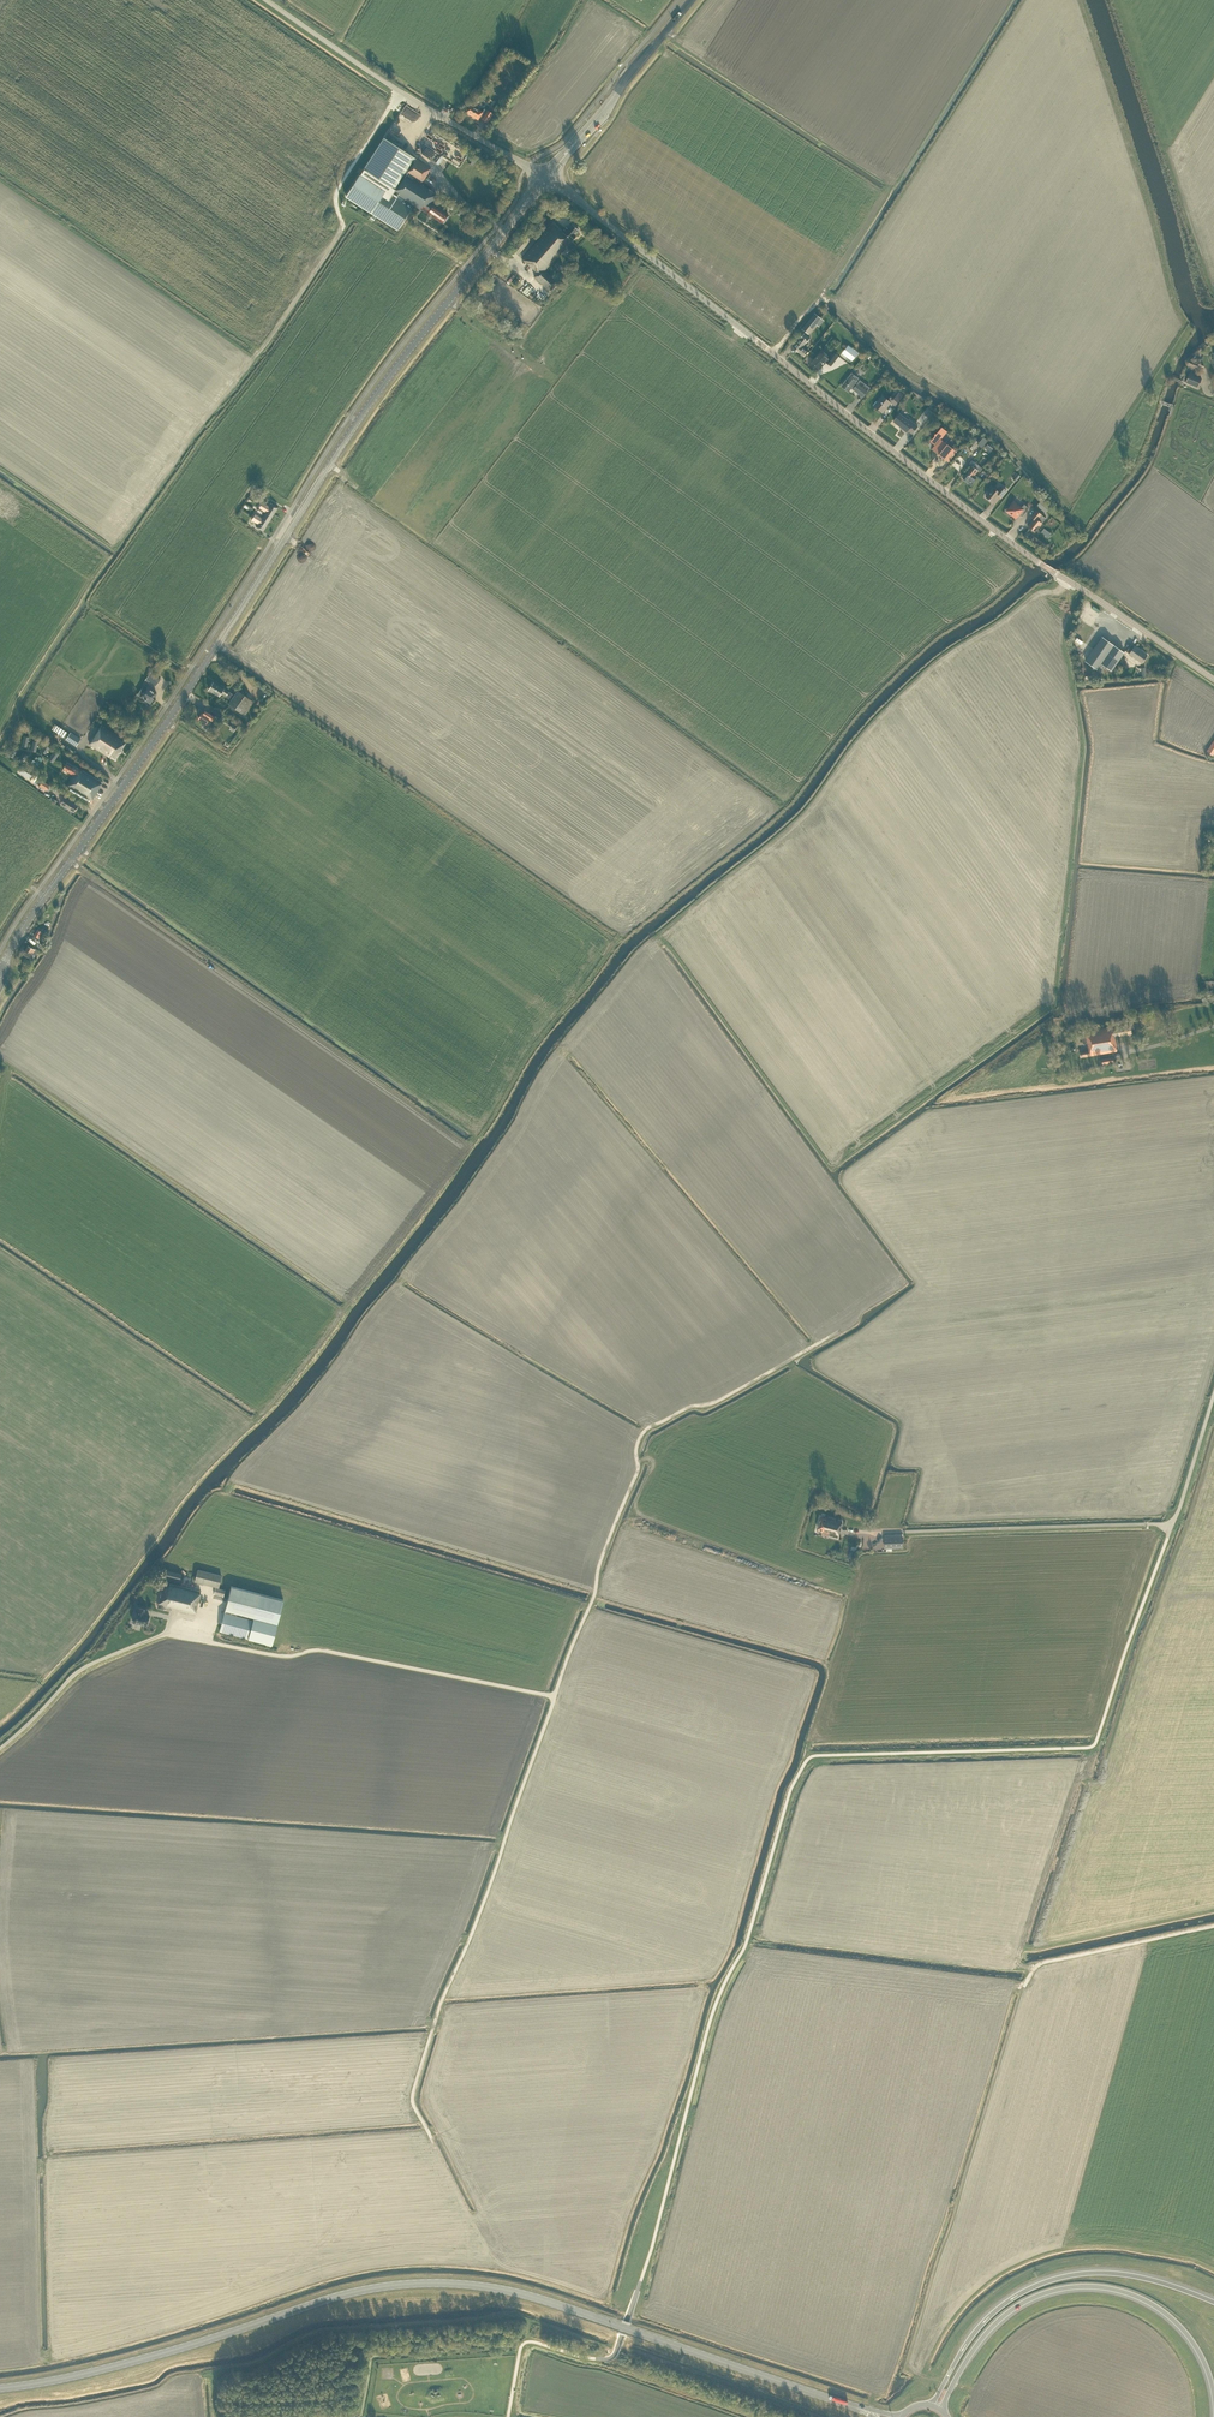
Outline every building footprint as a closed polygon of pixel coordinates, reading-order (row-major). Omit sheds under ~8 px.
[(484,109),(482,112),(470,104),(465,112),(477,120),(479,117),(482,119),(482,120),(487,123),(492,114),(487,111),(484,109)] [(420,210),(421,209),(443,224),(448,216),(431,204),(434,200),(433,199),(436,194),(415,181),(415,180),(421,184),(428,173),(428,172),(430,168),(384,138),(363,169),(364,170),(360,176),(359,175),(346,197),(398,230),(411,208),(403,203),(405,200),(420,210)] [(557,282),(544,271),(565,247),(564,246),(570,239),(571,241),(575,237),(577,237),(579,234),(579,233),(577,231),(578,230),(571,224),(567,229),(566,228),(562,233),(553,224),(522,259),(538,273),(534,277),(549,291),(557,282)] [(517,256),(531,240),(524,234),(511,250),(517,256)] [(814,313),(810,319),(802,329),(809,334),(821,319),(814,313)] [(799,339),(792,348),(798,353),(798,352),(804,357),(808,352),(802,347),(805,344),(810,338),(804,334),(799,339)] [(1207,347),(1202,342),(1198,346),(1203,351),(1207,347)] [(821,351),(818,355),(812,363),(819,369),(825,362),(831,366),(838,356),(833,352),(829,356),(821,351)] [(1182,381),(1186,383),(1197,387),(1201,378),(1191,374),(1193,368),(1196,369),(1198,362),(1190,359),(1187,366),(1188,366),(1182,381)] [(853,390),(862,397),(867,391),(869,388),(860,380),(857,384),(855,383),(858,379),(852,373),(841,386),(848,392),(852,387),(854,388),(853,390)] [(891,397),(888,400),(882,396),(874,406),(883,413),(892,401),(896,404),(903,395),(899,392),(893,399),(891,397)] [(893,421),(900,426),(899,427),(907,433),(908,431),(912,434),(917,426),(909,420),(908,421),(899,414),(893,421)] [(941,457),(940,458),(940,460),(943,460),(944,459),(948,462),(956,452),(941,440),(947,432),(941,427),(936,434),(934,434),(935,436),(930,442),(935,445),(932,449),(941,457)] [(972,451),(979,443),(973,438),(967,447),(972,451)] [(972,466),(978,471),(978,470),(980,472),(982,468),(972,460),(969,464),(972,466)] [(968,472),(963,479),(971,485),(976,478),(973,477),(978,471),(972,466),(967,471),(968,472)] [(987,477),(990,473),(985,469),(982,473),(987,477)] [(993,487),(993,488),(991,486),(987,491),(989,492),(986,497),(992,502),(998,495),(1001,497),(1006,491),(1001,486),(997,491),(993,487)] [(1042,499),(1037,505),(1045,512),(1051,506),(1042,499)] [(1006,511),(1016,519),(1021,513),(1023,515),(1029,508),(1024,505),(1022,508),(1014,502),(1006,511)] [(270,503),(269,506),(262,503),(261,505),(274,514),(278,508),(270,503)] [(261,505),(259,508),(265,512),(263,515),(270,520),(274,514),(261,505)] [(1034,519),(1028,526),(1035,532),(1042,523),(1037,519),(1041,514),(1036,510),(1031,517),(1034,519)] [(263,515),(261,518),(255,514),(253,517),(266,525),(270,520),(263,515)] [(251,520),(257,524),(256,527),(263,531),(266,525),(253,517),(251,520)] [(1102,637),(1098,643),(1085,661),(1097,669),(1101,672),(1105,666),(1111,671),(1124,653),(1102,637)] [(1134,647),(1131,645),(1126,652),(1129,654),(1142,663),(1147,655),(1134,646),(1134,647)] [(155,686),(160,679),(151,672),(146,679),(155,686)] [(211,686),(208,690),(219,696),(221,692),(226,695),(228,692),(223,689),(223,687),(220,685),(220,686),(213,682),(211,686)] [(147,688),(144,686),(138,695),(151,704),(154,699),(152,698),(156,693),(147,687),(147,688)] [(228,704),(244,715),(254,702),(238,691),(228,704)] [(210,713),(218,718),(221,713),(213,708),(210,713)] [(205,711),(203,714),(202,713),(198,719),(205,723),(202,727),(206,729),(210,722),(207,720),(209,719),(212,721),(214,717),(205,711)] [(115,759),(125,744),(121,741),(121,739),(101,726),(89,744),(110,757),(111,756),(115,759)] [(66,740),(76,746),(81,739),(70,733),(66,740)] [(50,748),(45,745),(41,751),(45,754),(50,748)] [(8,755),(13,758),(18,749),(13,746),(8,755)] [(48,760),(53,763),(59,754),(54,751),(48,760)] [(23,753),(17,762),(22,765),(28,756),(23,753)] [(70,789),(69,790),(90,803),(102,782),(74,766),(73,766),(67,762),(63,769),(73,775),(72,778),(71,778),(66,786),(70,789)] [(46,791),(49,786),(42,781),(39,787),(46,791)] [(77,807),(64,798),(61,804),(74,812),(77,807)] [(28,946),(23,954),(29,957),(33,959),(35,955),(34,955),(37,950),(32,947),(32,948),(28,946)] [(1085,1031),(1088,1051),(1080,1053),(1081,1057),(1089,1056),(1117,1051),(1114,1036),(1119,1035),(1131,1033),(1130,1025),(1111,1028),(1111,1027),(1085,1031)] [(823,1531),(830,1533),(829,1536),(838,1538),(842,1522),(824,1517),(824,1518),(821,1517),(818,1529),(823,1530),(823,1531)] [(884,1537),(885,1549),(903,1548),(902,1537),(884,1537)] [(179,1581),(181,1574),(166,1570),(165,1577),(179,1581)] [(218,1587),(221,1575),(198,1570),(195,1582),(218,1587)] [(195,1613),(201,1591),(169,1583),(168,1587),(163,1586),(159,1603),(158,1608),(163,1609),(163,1608),(171,1610),(172,1608),(195,1613)] [(237,1613),(253,1617),(277,1623),(283,1600),(231,1586),(219,1631),(272,1644),(277,1626),(236,1615),(237,1613)] [(223,1597),(225,1590),(215,1587),(214,1595),(223,1597)] [(138,1623),(147,1625),(149,1616),(144,1614),(145,1612),(146,1612),(146,1609),(138,1607),(137,1612),(135,1612),(132,1622),(133,1622),(133,1623),(138,1625),(138,1623)]
